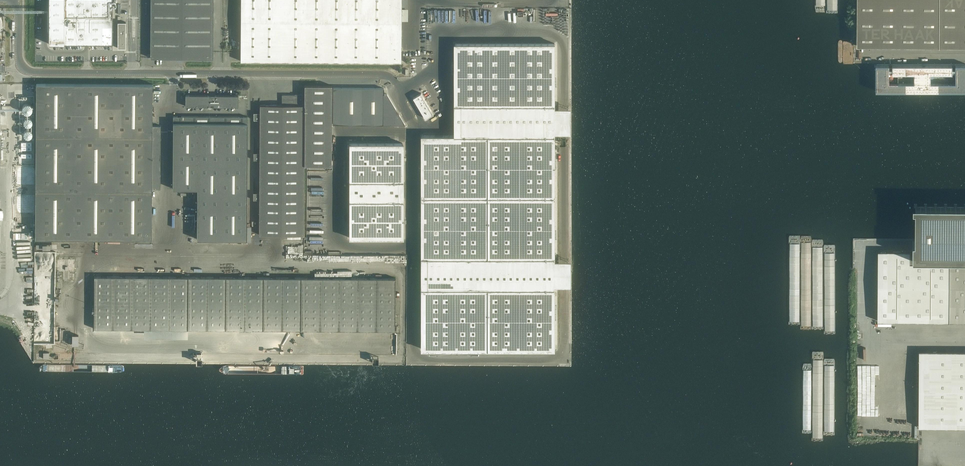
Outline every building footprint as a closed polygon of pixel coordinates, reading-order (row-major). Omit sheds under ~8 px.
[(49,44),(84,44),(84,43),(89,43),(89,44),(113,44),(113,0),(49,0),(49,44)] [(213,0),(151,0),(150,58),(213,58),(213,0)] [(401,0),(241,0),(240,61),(401,62),(401,0)] [(857,31),(857,40),(857,44),(857,46),(867,46),(888,46),(908,46),(929,46),(950,46),(964,46),(964,0),(857,0),(857,31)] [(118,43),(117,44),(118,44),(118,48),(123,48),(124,48),(126,48),(126,37),(126,36),(126,33),(126,22),(118,22),(118,43)] [(456,105),(462,105),(463,105),(467,105),(468,105),(477,105),(482,105),(489,105),(495,105),(496,105),(500,105),(501,105),(510,105),(511,105),(515,105),(522,105),(524,105),(525,105),(534,105),(535,105),(542,105),(543,105),(548,105),(555,105),(555,104),(555,44),(456,44),(456,104),(455,104),(455,105),(456,105)] [(161,152),(161,125),(152,125),(153,84),(36,83),(35,238),(152,239),(152,188),(160,188),(161,158),(162,158),(162,152),(161,152)] [(331,165),(332,85),(305,85),(304,85),(304,95),(282,95),(282,105),(260,105),(260,114),(254,114),(254,120),(260,120),(259,154),(253,154),(253,160),(259,160),(259,194),(253,194),(253,199),(259,200),(259,235),(304,235),(304,165),(331,165)] [(421,93),(414,98),(426,119),(434,114),(421,93)] [(396,109),(387,94),(383,94),(383,124),(384,124),(390,124),(405,124),(399,114),(396,114),(396,109)] [(238,106),(238,95),(185,95),(185,106),(238,106)] [(247,239),(247,116),(173,116),(173,189),(197,189),(197,239),(247,239)] [(423,147),(423,196),(555,196),(555,136),(555,135),(548,135),(543,135),(542,135),(535,135),(526,135),(525,135),(522,135),(515,135),(516,135),(515,135),(511,135),(510,135),(501,135),(500,135),(496,135),(495,135),(489,135),(482,135),(480,135),(477,135),(468,135),(467,135),(463,135),(462,135),(456,135),(449,135),(445,135),(444,135),(439,135),(435,135),(434,135),(430,135),(429,135),(423,135),(422,135),(422,136),(423,136),(423,147)] [(350,143),(350,180),(349,180),(349,181),(350,181),(350,180),(358,180),(358,181),(359,181),(359,180),(367,180),(367,181),(368,181),(368,180),(376,180),(376,181),(376,180),(385,180),(385,181),(385,180),(393,180),(393,181),(394,181),(394,180),(402,180),(402,181),(403,181),(403,180),(402,180),(402,143),(371,143),(350,143)] [(964,251),(964,193),(914,192),(914,197),(917,197),(917,231),(914,231),(914,244),(913,251),(949,251),(964,251)] [(555,257),(555,196),(423,196),(423,197),(423,201),(423,245),(423,257),(422,257),(423,257),(430,257),(434,257),(435,257),(444,257),(445,257),(447,257),(449,257),(456,257),(455,257),(456,257),(462,257),(463,257),(467,257),(468,258),(468,257),(477,257),(477,258),(477,257),(482,257),(482,258),(482,257),(489,257),(489,258),(489,257),(495,257),(495,258),(496,258),(496,257),(500,257),(500,258),(501,258),(501,257),(510,257),(510,258),(511,258),(511,257),(515,257),(515,258),(516,257),(522,257),(522,258),(522,257),(525,257),(525,258),(526,258),(526,257),(535,257),(535,258),(535,257),(541,257),(541,258),(542,258),(542,257),(548,257),(548,258),(548,257),(555,257),(555,258),(555,257)] [(393,200),(385,200),(376,200),(368,200),(367,200),(359,200),(358,200),(350,200),(349,200),(350,200),(350,219),(350,237),(381,237),(402,237),(402,233),(402,200),(403,200),(402,200),(394,200),(393,200)] [(949,321),(949,251),(931,251),(913,251),(897,251),(878,251),(878,321),(896,321),(931,321),(949,321)] [(949,251),(949,321),(964,321),(964,251),(949,251)] [(395,330),(395,278),(94,276),(94,328),(238,329),(238,331),(250,331),(250,329),(395,330)] [(423,318),(423,349),(555,349),(555,288),(548,288),(542,288),(541,288),(535,288),(526,288),(525,288),(522,288),(515,288),(511,288),(510,288),(501,288),(500,288),(496,288),(495,288),(489,288),(482,288),(477,288),(468,288),(467,288),(463,288),(462,288),(456,288),(455,288),(449,288),(445,288),(444,288),(435,288),(434,288),(430,288),(429,288),(423,288),(422,288),(423,288),(423,318)] [(942,351),(919,350),(919,427),(941,427),(964,427),(964,351),(942,351)]
